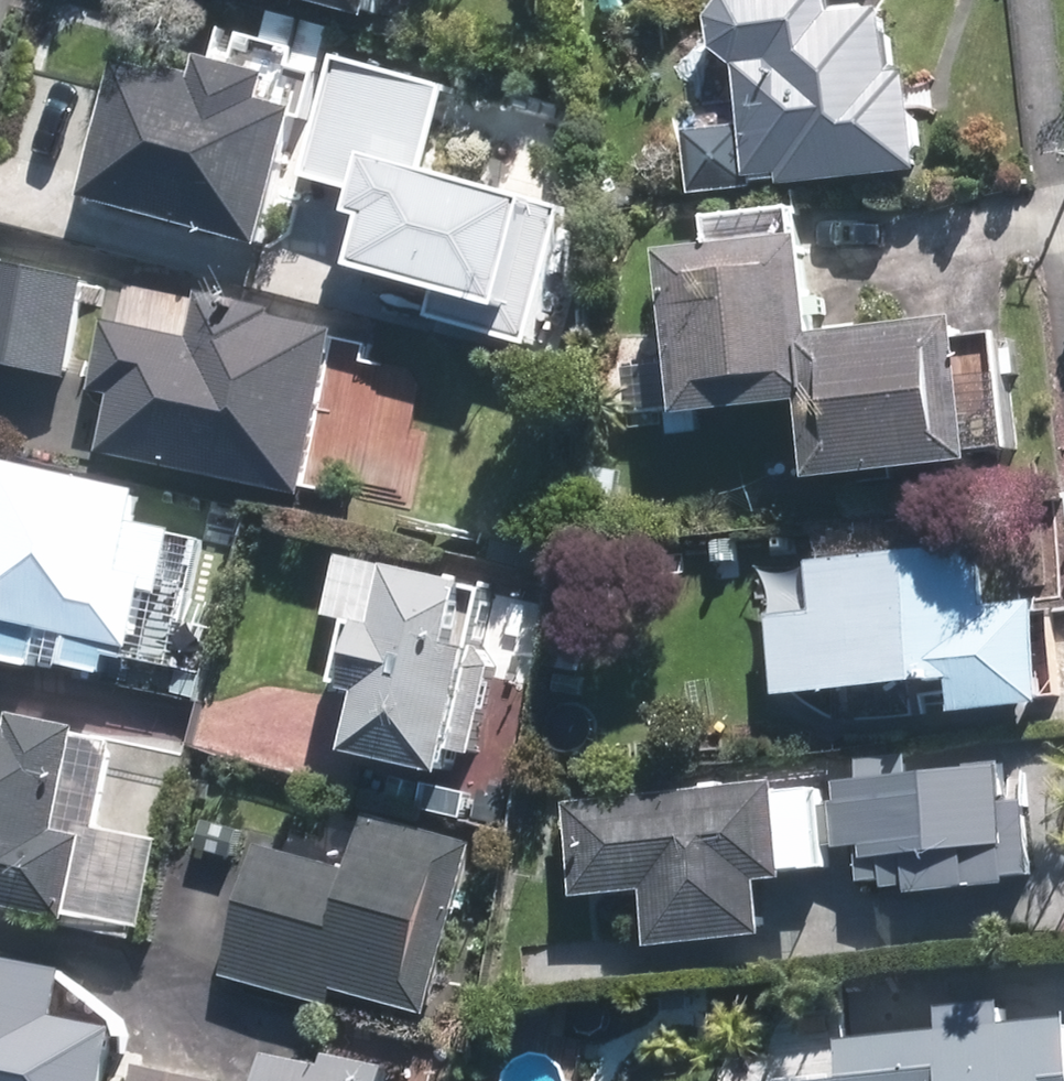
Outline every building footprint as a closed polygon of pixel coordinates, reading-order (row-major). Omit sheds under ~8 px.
[(367,22),(373,0),(286,0),(367,22)] [(684,185),(752,174),(777,171),(778,181),(916,167),(906,69),(888,72),(881,7),(830,12),(828,0),(718,0),(708,13),(711,46),(732,63),(738,123),(679,132),(684,185)] [(249,243),(286,107),(253,98),(260,70),(189,51),(182,75),(107,55),(69,194),(249,243)] [(438,86),(327,57),(296,172),(357,188),(336,263),(430,288),(424,311),(516,336),(551,207),(415,171),(438,86)] [(811,337),(800,235),(658,251),(669,360),(620,364),(626,415),(656,412),(658,437),(689,432),(686,414),(798,403),(806,480),(972,463),(970,450),(1008,446),(997,333),(959,336),(957,321),(811,337)] [(78,278),(0,263),(0,365),(59,376),(78,278)] [(93,454),(300,497),(334,331),(269,317),(271,309),(196,293),(186,339),(100,322),(85,393),(105,397),(93,454)] [(1,457),(0,460),(0,658),(35,665),(43,628),(71,633),(64,664),(107,673),(111,653),(129,657),(132,642),(135,644),(146,592),(164,596),(179,527),(136,519),(143,488),(1,457)] [(606,527),(615,473),(574,468),(565,520),(606,527)] [(943,504),(985,501),(983,482),(942,486),(943,504)] [(979,548),(808,563),(812,614),(769,616),(776,693),(951,678),(954,711),(1044,704),(1035,600),(983,604),(979,548)] [(463,752),(483,664),(473,646),(462,644),(475,587),(455,582),(455,580),(381,563),(367,623),(351,619),(351,623),(336,619),(321,682),(336,686),(336,688),(349,691),(335,750),(434,772),(439,747),(463,752)] [(70,914),(70,909),(147,925),(164,835),(100,823),(117,740),(78,731),(80,725),(13,710),(10,720),(0,718),(0,900),(70,914)] [(866,776),(834,779),(837,798),(831,800),(831,803),(820,805),(823,842),(833,842),(835,847),(861,845),(863,858),(876,856),(876,863),(863,864),(864,880),(877,879),(877,886),(905,883),(904,889),(1028,878),(1024,825),(1005,826),(998,761),(966,763),(967,767),(897,773),(896,760),(865,763),(866,776)] [(818,871),(809,787),(774,791),(773,784),(562,805),(572,898),(636,893),(641,948),(762,936),(757,883),(783,881),(782,876),(818,871)] [(432,1013),(478,839),(369,810),(355,866),(262,842),(227,975),(335,1005),(340,989),(432,1013)] [(69,966),(0,953),(0,1080),(101,1080),(110,1036),(57,1025),(69,966)] [(858,1080),(1063,1080),(1063,1011),(854,1030),(858,1080)] [(373,1061),(318,1050),(315,1061),(257,1049),(250,1080),(369,1080),(373,1061)] [(214,1080),(130,1064),(127,1080),(214,1080)]
